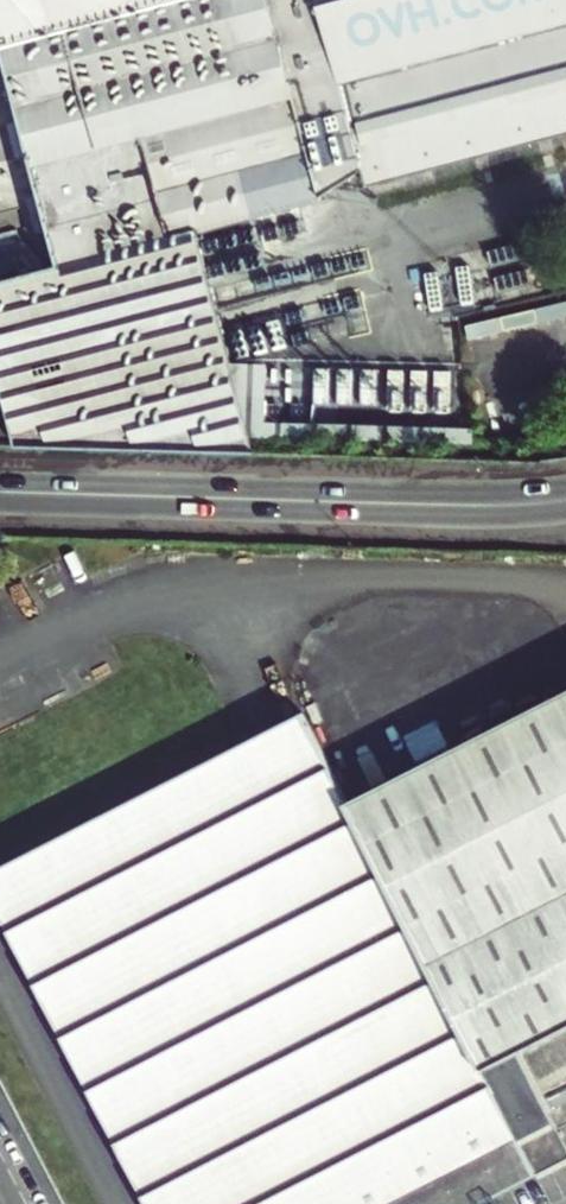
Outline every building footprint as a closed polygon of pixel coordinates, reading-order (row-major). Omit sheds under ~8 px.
[(1,36),(2,43),(60,265),(0,281),(0,379),(13,430),(16,447),(256,452),(254,445),(234,358),(196,226),(320,194),(272,0),(0,0),(0,37),(1,36)] [(367,182),(565,129),(565,0),(321,0),(367,182)] [(348,802),(300,712),(0,867),(0,914),(150,1203),(480,1203),(486,1201),(565,1159),(565,687),(348,802)]
